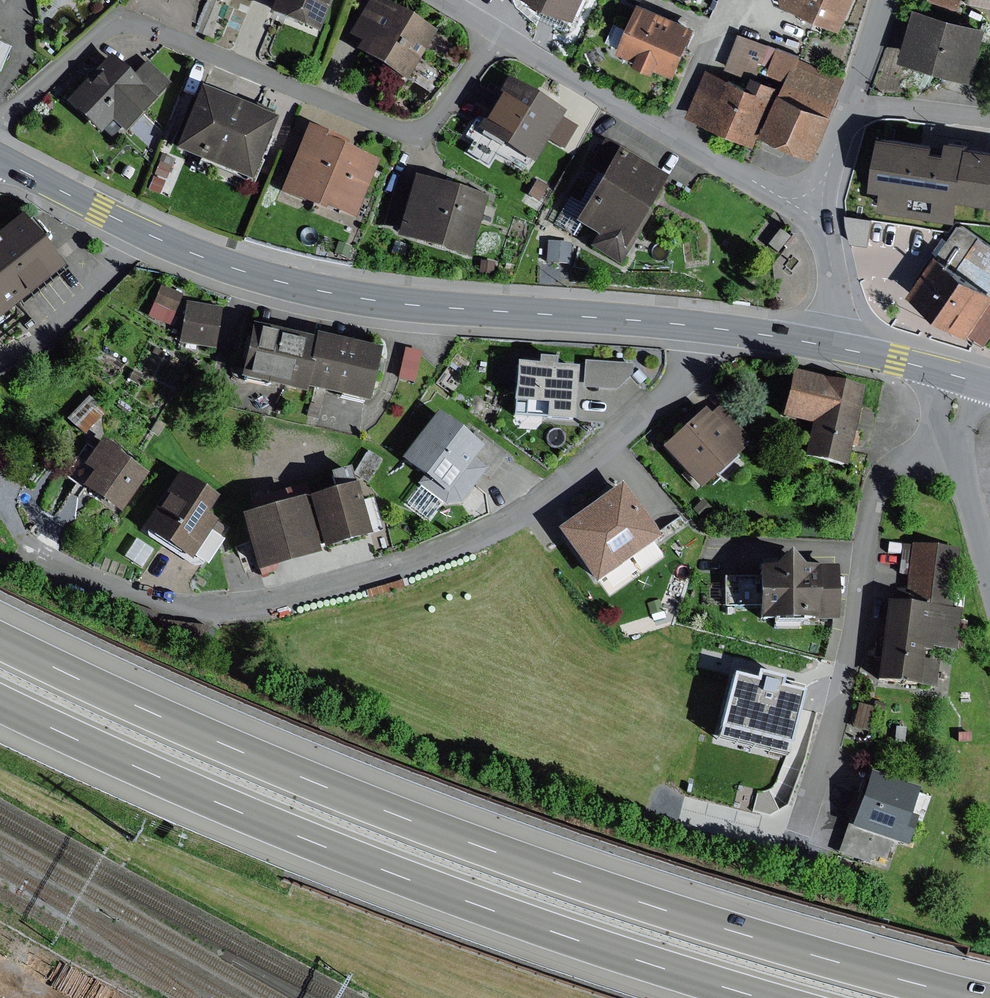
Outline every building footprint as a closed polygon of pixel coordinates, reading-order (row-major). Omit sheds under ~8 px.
[(268,14),(319,34),(332,0),(274,0),(268,14)] [(384,0),(369,0),(348,35),(359,42),(354,52),(407,83),(437,31),(384,0)] [(575,21),(585,0),(531,0),(575,21)] [(781,1),(845,29),(857,0),(781,0),(781,1)] [(697,27),(639,2),(617,52),(636,60),(634,63),(655,72),(656,69),(675,77),(697,27)] [(988,27),(915,8),(901,61),(974,80),(988,27)] [(770,44),(739,33),(723,75),(749,86),(754,75),(758,77),(763,63),(770,45),(770,44)] [(770,66),(777,47),(770,45),(763,63),(770,66)] [(800,57),(777,47),(770,66),(766,75),(783,81),(762,134),(815,155),(846,78),(799,60),(800,57)] [(110,55),(66,101),(100,133),(112,121),(124,132),(171,83),(147,60),(132,76),(110,55)] [(723,75),(706,69),(687,116),(755,143),(779,85),(758,77),(754,75),(749,86),(723,75)] [(566,113),(508,78),(476,131),(534,166),(566,113)] [(277,119),(199,87),(174,150),(252,181),(277,119)] [(342,139),(307,124),(279,192),(324,210),(325,207),(356,219),(379,161),(339,144),(342,139)] [(878,129),(869,193),(880,195),(877,215),(957,226),(960,204),(989,208),(989,144),(974,142),(974,137),(947,134),(945,145),(939,144),(940,138),(878,129)] [(667,178),(604,141),(588,169),(601,177),(574,223),(595,236),(589,246),(621,265),(652,213),(648,211),(667,178)] [(170,167),(159,163),(154,175),(164,180),(170,167)] [(165,182),(154,177),(149,190),(159,194),(165,182)] [(411,186),(395,181),(383,225),(397,229),(394,239),(470,260),(487,198),(414,177),(411,186)] [(548,186),(537,180),(528,196),(539,202),(548,186)] [(0,231),(0,318),(63,268),(55,257),(21,215),(0,231)] [(871,221),(847,218),(851,244),(867,248),(868,244),(871,222),(871,221)] [(960,223),(911,294),(940,314),(970,335),(969,334),(989,303),(989,243),(960,223)] [(790,237),(780,229),(768,245),(778,252),(790,237)] [(571,243),(548,242),(547,263),(570,264),(571,243)] [(183,296),(161,286),(148,317),(170,327),(183,296)] [(222,309),(185,303),(179,343),(216,349),(219,330),(222,309)] [(969,334),(985,345),(989,338),(989,303),(969,334)] [(314,339),(251,325),(238,380),(304,395),(306,389),(367,403),(379,350),(315,335),(314,339)] [(421,351),(405,348),(398,379),(414,382),(421,351)] [(537,364),(515,363),(513,401),(547,403),(546,419),(574,421),(577,368),(555,366),(556,358),(537,357),(537,364)] [(633,363),(584,360),(582,388),(616,390),(632,375),(633,363)] [(865,388),(792,371),(781,417),(812,424),(804,458),(846,468),(853,440),(865,388)] [(705,409),(663,448),(700,489),(743,450),(740,447),(749,439),(719,406),(709,414),(705,409)] [(476,441),(437,411),(399,459),(422,477),(417,483),(445,505),(462,502),(483,475),(490,480),(498,468),(507,458),(480,437),(476,441)] [(154,473),(108,442),(92,464),(101,470),(92,483),(130,509),(154,473)] [(0,451),(0,470),(10,460),(0,451)] [(218,497),(179,472),(142,530),(191,561),(193,557),(203,563),(219,537),(210,532),(217,522),(207,515),(218,497)] [(254,513),(240,517),(256,572),(319,555),(317,547),(322,546),(308,497),(304,484),(250,499),(254,513)] [(355,484),(308,497),(322,546),(323,550),(383,533),(372,496),(360,499),(355,484)] [(620,485),(556,531),(595,585),(659,539),(620,485)] [(959,550),(902,544),(899,573),(907,574),(906,589),(898,588),(896,603),(953,608),(959,550)] [(774,569),(758,569),(758,576),(723,577),(724,607),(758,607),(758,622),(837,621),(836,568),(802,568),(787,554),(774,569)] [(663,612),(659,600),(648,603),(652,616),(663,612)] [(896,603),(886,601),(877,680),(936,686),(939,662),(922,660),(923,651),(931,652),(931,649),(957,651),(961,609),(953,608),(896,603)] [(754,682),(732,676),(716,742),(787,759),(803,693),(781,688),(783,680),(756,674),(754,682)] [(874,701),(872,708),(876,709),(885,711),(886,704),(874,701)] [(872,708),(858,705),(853,729),(871,733),(876,709),(872,708)] [(919,789),(870,773),(855,816),(851,830),(892,844),(907,849),(918,819),(910,816),(919,789)] [(851,830),(855,816),(851,815),(839,853),(868,862),(870,856),(886,861),(892,844),(851,830)]
